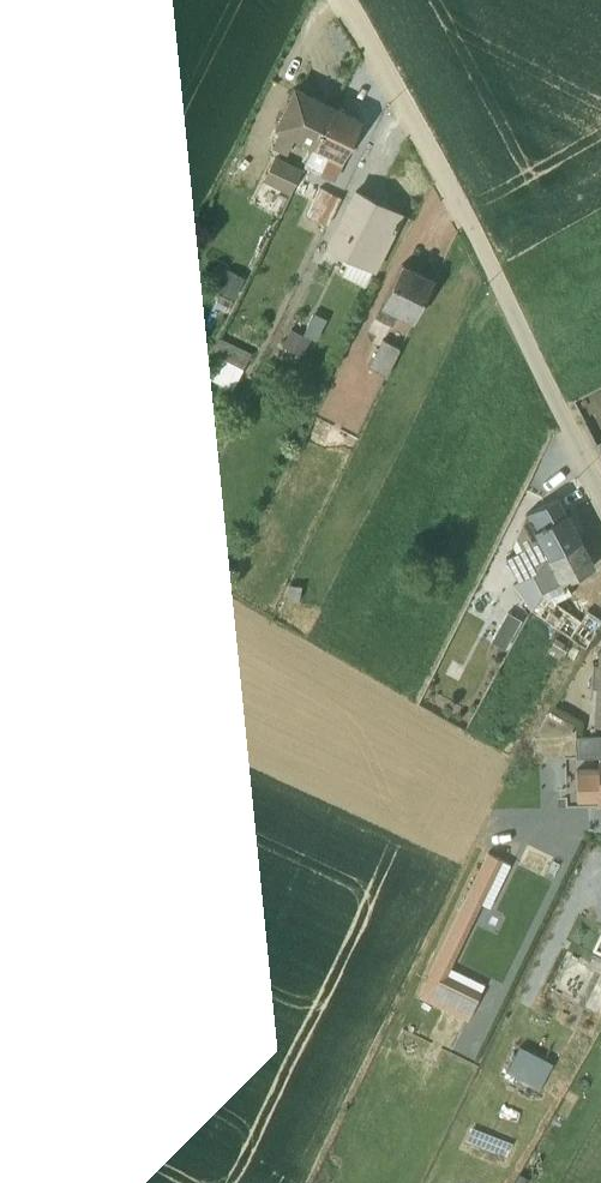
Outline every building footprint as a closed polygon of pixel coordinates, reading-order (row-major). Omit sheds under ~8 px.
[(280,129),(272,146),(286,153),(294,137),(313,145),(332,106),(295,88),(274,126),(280,129)] [(304,165),(334,180),(343,162),(341,162),(361,118),(332,106),(304,165)] [(302,168),(274,155),(263,180),(290,193),(302,168)] [(264,181),(255,199),(281,211),(290,193),(264,181)] [(375,271),(405,213),(354,187),(325,246),(344,255),(342,260),(347,263),(342,273),(364,284),(372,270),(375,271)] [(320,188),(307,216),(327,225),(341,198),(320,188)] [(234,189),(226,204),(243,212),(251,197),(234,189)] [(413,321),(433,280),(401,264),(375,315),(393,324),(398,314),(413,321)] [(243,277),(226,269),(216,289),(233,298),(243,277)] [(290,328),(282,345),(300,354),(309,338),(315,340),(325,319),(313,313),(302,334),(290,328)] [(204,376),(232,390),(251,352),(219,338),(211,355),(214,357),(204,376)] [(382,339),(368,367),(386,376),(400,347),(382,339)] [(572,523),(557,495),(525,512),(516,536),(521,547),(506,556),(518,580),(513,583),(531,609),(543,592),(533,574),(547,553),(579,537),(578,534),(579,530),(576,524),(572,523)] [(533,574),(543,592),(565,579),(593,564),(579,537),(547,553),(533,574)] [(565,579),(543,592),(531,609),(584,647),(600,618),(600,617),(587,608),(580,618),(555,601),(571,592),(565,579)] [(522,617),(508,610),(491,640),(505,648),(522,617)] [(568,643),(555,635),(545,650),(558,659),(568,643)] [(593,722),(600,722),(600,650),(599,661),(592,661),(591,684),(596,684),(593,722)] [(576,736),(576,756),(597,755),(600,755),(600,736),(576,736)] [(451,967),(504,858),(488,850),(417,994),(467,1019),(485,984),(451,967)] [(518,1044),(508,1071),(544,1085),(555,1057),(518,1044)]
